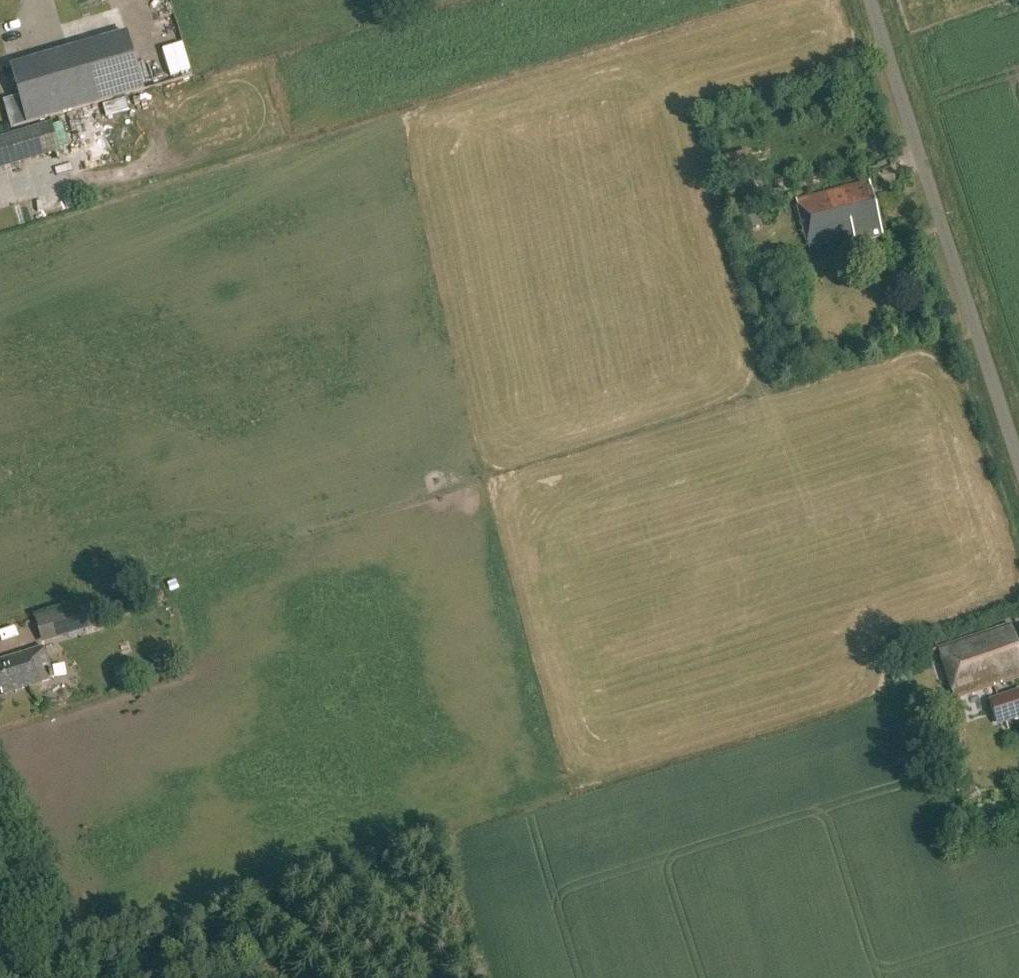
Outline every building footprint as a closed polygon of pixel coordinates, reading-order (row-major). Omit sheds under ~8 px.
[(127,34),(9,68),(26,126),(144,92),(127,34)] [(172,75),(191,69),(183,42),(163,48),(172,75)] [(60,153),(51,126),(0,141),(0,171),(60,153)] [(881,239),(868,185),(795,203),(806,250),(852,238),(854,246),(881,239)] [(35,619),(42,645),(104,627),(96,601),(35,619)] [(1010,627),(938,651),(955,702),(1018,680),(1018,652),(1010,627)] [(40,686),(54,682),(45,650),(0,663),(0,697),(40,686)] [(988,701),(997,728),(1018,721),(1018,691),(988,701)]
